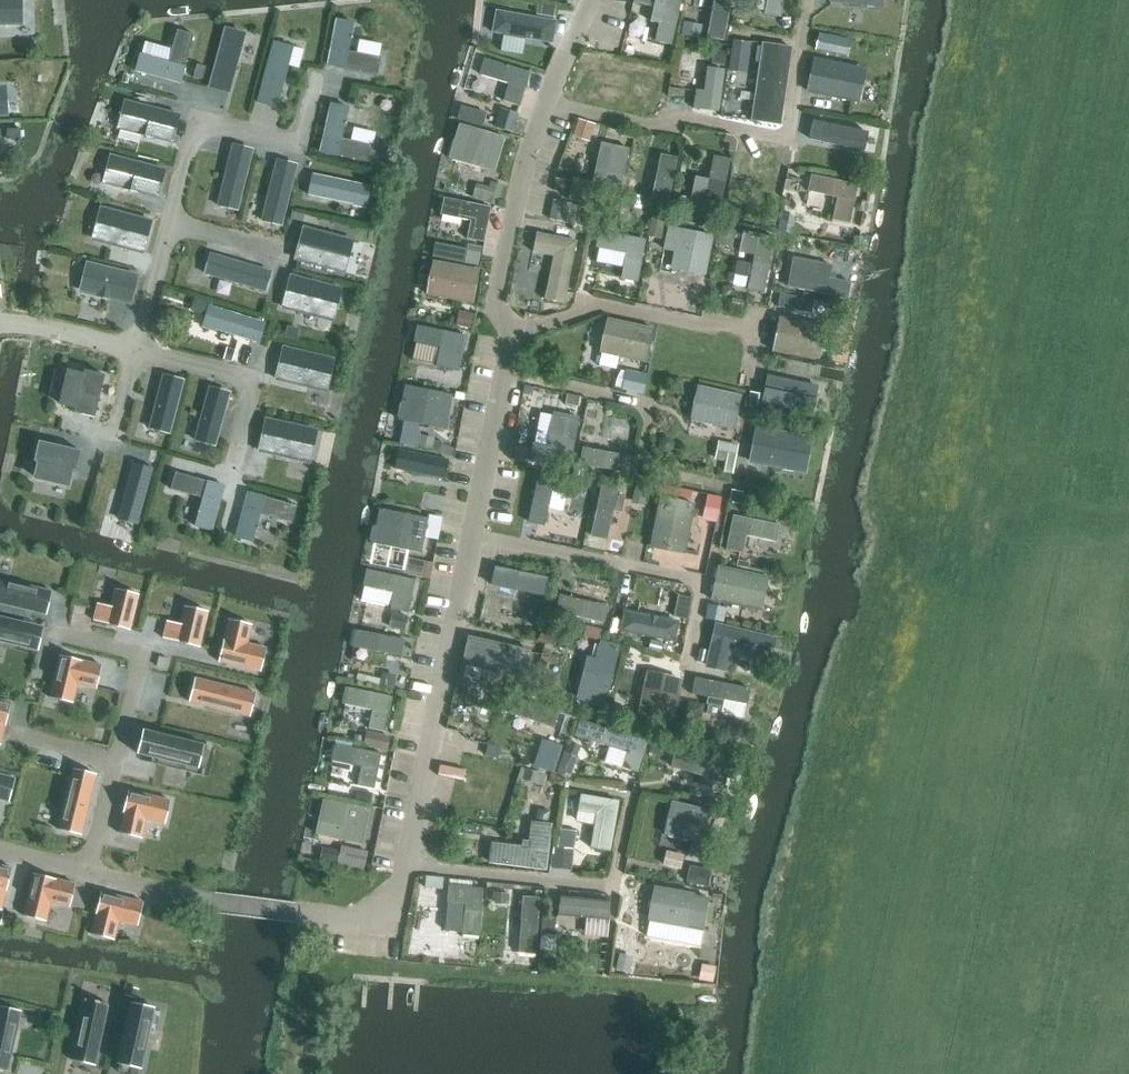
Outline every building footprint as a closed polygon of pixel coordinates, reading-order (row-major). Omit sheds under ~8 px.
[(20,24),(19,10),(21,8),(21,0),(0,0),(0,24),(20,24)] [(672,43),(681,0),(664,0),(656,40),(672,43)] [(731,0),(714,0),(707,37),(723,40),(731,0)] [(764,14),(780,16),(783,0),(767,0),(764,14)] [(555,22),(495,11),(492,31),(551,41),(555,22)] [(336,19),(327,65),(377,75),(381,58),(379,57),(357,53),(347,51),(353,23),(336,19)] [(683,33),(702,38),(705,24),(686,19),(683,33)] [(226,29),(210,87),(228,92),(240,50),(242,50),(243,47),(241,46),(244,34),(226,29)] [(140,55),(136,71),(180,84),(194,35),(177,30),(168,62),(140,55)] [(728,68),(747,72),(753,41),(734,38),(728,68)] [(273,42),(257,102),(276,107),(288,65),(286,64),(290,46),(273,42)] [(762,44),(751,120),(781,125),(792,48),(762,44)] [(715,50),(713,63),(724,65),(726,52),(715,50)] [(504,100),(521,105),(531,71),(485,58),(480,74),(509,83),(504,100)] [(814,60),(808,91),(852,100),(857,77),(859,76),(860,69),(859,67),(851,65),(849,67),(814,60)] [(206,66),(197,64),(193,77),(202,79),(206,66)] [(693,108),(718,111),(723,70),(708,68),(705,91),(696,90),(693,108)] [(127,101),(120,129),(136,133),(172,142),(179,115),(127,101)] [(331,104),(320,151),(371,164),(375,146),(372,145),(351,140),(341,138),(348,108),(331,104)] [(484,126),(488,111),(463,104),(458,118),(484,126)] [(513,131),(519,114),(504,108),(498,125),(513,131)] [(575,137),(594,139),(596,121),(577,118),(575,137)] [(815,120),(811,139),(861,150),(865,131),(815,120)] [(450,158),(495,171),(505,137),(461,123),(450,158)] [(20,129),(7,129),(7,139),(21,138),(20,129)] [(574,178),(569,200),(618,210),(630,148),(602,142),(594,182),(574,178)] [(385,168),(391,148),(379,145),(373,165),(385,168)] [(219,196),(218,203),(220,206),(227,208),(230,207),(237,209),(252,150),(234,146),(222,194),(219,196)] [(596,167),(597,159),(570,154),(566,175),(578,177),(581,164),(596,167)] [(720,214),(731,158),(714,155),(709,178),(695,175),(689,207),(720,214)] [(112,156),(105,183),(158,197),(165,170),(112,156)] [(660,156),(649,209),(666,213),(677,160),(660,156)] [(264,211),(262,218),(263,221),(271,223),(274,222),(281,224),(296,165),(278,161),(266,209),(264,211)] [(312,174),(308,194),(354,204),(356,206),(364,208),(366,206),(368,198),(367,195),(369,186),(312,174)] [(810,192),(837,198),(832,220),(848,224),(857,185),(813,175),(810,192)] [(499,203),(504,185),(478,178),(473,196),(499,203)] [(549,218),(575,225),(581,204),(555,197),(549,218)] [(636,197),(634,208),(640,209),(642,199),(636,197)] [(467,239),(483,242),(490,207),(445,198),(442,215),(471,221),(467,239)] [(101,228),(98,242),(111,245),(112,244),(143,252),(151,221),(108,210),(103,229),(101,228)] [(305,214),(292,211),(290,218),(303,222),(305,214)] [(781,218),(779,231),(792,234),(795,220),(781,218)] [(673,267),(708,274),(715,233),(669,224),(665,248),(676,250),(673,267)] [(303,228),(295,259),(338,271),(343,250),(344,251),(348,238),(335,235),(335,236),(303,228)] [(743,229),(739,250),(755,253),(748,288),(765,291),(776,236),(743,229)] [(622,277),(638,280),(646,239),(599,230),(596,247),(627,253),(622,277)] [(545,299),(564,303),(576,241),(537,232),(533,251),(554,255),(545,299)] [(785,235),(783,245),(789,247),(794,243),(796,237),(785,235)] [(207,264),(205,272),(207,275),(214,277),(217,275),(265,289),(270,272),(212,255),(210,263),(207,264)] [(788,286),(847,298),(850,283),(835,280),(836,274),(830,273),(832,266),(794,258),(788,286)] [(428,294),(472,302),(479,268),(435,259),(428,294)] [(86,278),(83,290),(84,292),(101,296),(101,295),(107,296),(106,297),(130,303),(137,276),(89,264),(87,265),(85,275),(86,278)] [(291,275),(283,307),(315,315),(315,317),(327,320),(330,307),(329,307),(335,287),(291,275)] [(204,324),(203,325),(204,328),(212,330),(215,329),(260,343),(266,323),(210,307),(208,316),(205,317),(204,324)] [(610,317),(603,352),(646,362),(653,326),(610,317)] [(774,350),(821,360),(827,327),(781,317),(774,350)] [(441,367),(458,370),(466,335),(421,325),(417,342),(445,348),(441,367)] [(299,328),(287,326),(285,338),(297,341),(299,328)] [(283,347),(276,379),(308,387),(308,388),(321,391),(323,378),(322,378),(327,358),(283,347)] [(227,348),(224,358),(232,360),(235,351),(227,348)] [(644,393),(651,364),(629,359),(622,388),(644,393)] [(68,372),(60,404),(75,407),(74,412),(94,418),(98,401),(96,401),(98,391),(100,392),(105,375),(84,370),(83,375),(68,372)] [(151,419),(149,427),(150,429),(157,431),(160,430),(169,432),(182,380),(164,375),(153,418),(151,419)] [(817,387),(768,376),(762,403),(811,414),(817,387)] [(446,430),(453,395),(407,385),(404,399),(400,403),(397,416),(399,420),(446,430)] [(692,419),(734,428),(740,396),(698,387),(692,419)] [(197,431),(195,439),(196,441),(203,443),(205,442),(214,444),(229,393),(211,388),(199,430),(197,431)] [(570,413),(570,394),(552,393),(552,412),(570,413)] [(579,419),(553,414),(547,446),(533,443),(530,460),(569,468),(579,419)] [(266,419),(259,450),(291,457),(290,459),(304,462),(307,448),(306,448),(310,429),(266,419)] [(783,470),(793,472),(795,470),(797,460),(799,451),(797,448),(800,437),(757,429),(751,462),(782,468),(783,470)] [(38,441),(33,461),(39,463),(35,477),(67,485),(71,470),(76,471),(81,451),(64,447),(55,445),(38,441)] [(719,443),(716,458),(727,460),(724,471),(732,472),(737,447),(719,443)] [(579,464),(625,473),(628,456),(582,447),(579,464)] [(515,448),(513,459),(528,462),(530,451),(515,448)] [(448,460),(400,450),(396,469),(444,479),(448,460)] [(151,451),(149,457),(152,462),(158,464),(161,454),(151,451)] [(122,507),(119,519),(138,524),(154,466),(135,461),(123,503),(122,503),(120,507),(122,507)] [(175,472),(171,489),(203,498),(195,526),(212,531),(224,486),(175,472)] [(538,477),(528,522),(545,525),(554,480),(538,477)] [(592,534),(608,538),(615,508),(623,510),(626,495),(618,493),(619,489),(602,485),(592,534)] [(732,490),(730,501),(740,504),(743,493),(732,490)] [(247,492),(235,537),(252,542),(260,514),(292,523),(297,506),(247,492)] [(708,495),(705,512),(709,513),(708,520),(716,522),(717,522),(721,498),(708,495)] [(684,553),(694,504),(661,498),(651,546),(684,553)] [(420,553),(427,518),(381,509),(378,525),(373,528),(371,538),(374,544),(420,553)] [(432,514),(429,536),(440,538),(444,516),(432,514)] [(744,537),(774,542),(778,525),(732,516),(725,551),(740,554),(744,537)] [(408,560),(405,573),(429,578),(432,565),(408,560)] [(719,567),(712,600),(760,610),(767,577),(719,567)] [(501,585),(544,593),(547,577),(504,568),(501,585)] [(364,587),(361,600),(391,607),(390,609),(408,613),(412,597),(411,596),(414,580),(368,570),(364,587)] [(610,576),(609,581),(612,585),(616,586),(618,578),(610,576)] [(52,592),(0,579),(0,604),(47,615),(52,592)] [(98,603),(93,620),(106,624),(129,630),(138,594),(115,589),(111,606),(98,603)] [(602,623),(606,606),(561,595),(557,611),(602,623)] [(167,621),(163,638),(176,641),(176,642),(199,648),(208,611),(184,606),(180,624),(167,621)] [(707,608),(705,619),(723,622),(725,611),(707,608)] [(625,611),(621,628),(674,639),(678,622),(660,619),(658,617),(650,615),(647,616),(625,611)] [(394,614),(392,627),(405,630),(408,617),(394,614)] [(44,627),(0,617),(0,641),(38,650),(44,627)] [(261,671),(266,648),(247,644),(251,625),(228,619),(219,661),(261,671)] [(773,638),(716,625),(707,666),(724,670),(730,647),(760,654),(762,656),(768,658),(771,656),(772,650),(771,647),(773,638)] [(401,657),(404,640),(356,630),(352,647),(401,657)] [(465,664),(527,677),(533,650),(471,636),(465,664)] [(578,697),(603,703),(618,646),(601,642),(597,659),(589,657),(578,697)] [(77,684),(96,689),(102,665),(60,656),(50,697),(73,703),(77,684)] [(671,724),(680,680),(647,673),(638,717),(671,724)] [(740,718),(743,716),(745,705),(748,688),(696,677),(692,694),(707,697),(706,704),(708,704),(706,713),(720,717),(722,712),(724,715),(740,718)] [(250,716),(256,694),(195,678),(189,701),(250,716)] [(384,731),(391,697),(347,687),(344,704),(372,710),(368,728),(384,731)] [(616,693),(612,708),(622,711),(626,696),(616,693)] [(515,697),(510,713),(553,728),(558,711),(515,697)] [(0,700),(0,745),(11,703),(0,700)] [(689,703),(686,716),(699,719),(701,711),(697,705),(689,703)] [(628,769),(639,773),(648,742),(580,720),(575,736),(627,753),(624,763),(625,767),(628,769)] [(685,720),(682,733),(692,735),(699,737),(702,723),(695,722),(685,720)] [(141,754),(198,768),(204,745),(143,730),(137,753),(141,754)] [(371,734),(368,745),(387,749),(389,739),(371,734)] [(357,785),(375,788),(381,754),(335,745),(332,760),(361,766),(357,785)] [(530,748),(520,776),(545,784),(554,756),(530,748)] [(677,751),(672,767),(703,777),(701,785),(711,788),(714,781),(725,784),(730,768),(677,751)] [(58,829),(81,835),(96,774),(73,769),(58,829)] [(9,802),(15,779),(0,775),(0,799),(9,802)] [(128,791),(118,833),(141,838),(146,819),(165,824),(170,800),(128,791)] [(590,848),(609,851),(618,802),(581,796),(579,811),(578,820),(595,823),(590,848)] [(317,835),(365,845),(371,810),(324,801),(317,835)] [(710,811),(673,802),(665,835),(690,840),(691,841),(689,851),(700,854),(710,811)] [(546,868),(551,821),(531,818),(528,845),(491,841),(488,861),(546,868)] [(364,869),(368,852),(326,841),(322,859),(364,869)] [(555,854),(554,867),(571,869),(573,856),(555,854)] [(1,910),(12,868),(0,865),(0,910),(1,910)] [(690,866),(686,882),(707,886),(711,870),(690,866)] [(75,884),(33,874),(23,916),(46,921),(51,902),(70,907),(75,884)] [(426,899),(446,897),(445,875),(425,877),(426,899)] [(464,935),(480,936),(485,889),(449,886),(447,902),(466,903),(464,935)] [(653,887),(647,920),(703,930),(709,899),(693,896),(693,894),(653,887)] [(91,934),(114,940),(119,921),(137,925),(143,903),(101,892),(91,934)] [(535,952),(540,897),(523,896),(519,951),(535,952)] [(586,918),(609,920),(611,902),(562,897),(560,915),(586,918)] [(3,914),(1,924),(8,926),(11,916),(3,914)] [(542,917),(541,933),(553,934),(555,918),(542,917)] [(620,956),(617,968),(629,971),(632,959),(620,956)] [(704,966),(701,979),(713,981),(715,967),(704,966)] [(128,987),(126,995),(136,997),(138,989),(128,987)] [(72,1060),(95,1065),(108,1004),(85,999),(72,1060)] [(154,1008),(131,1003),(118,1064),(140,1069),(154,1008)] [(0,1006),(0,1070),(7,1072),(21,1011),(0,1006)]
